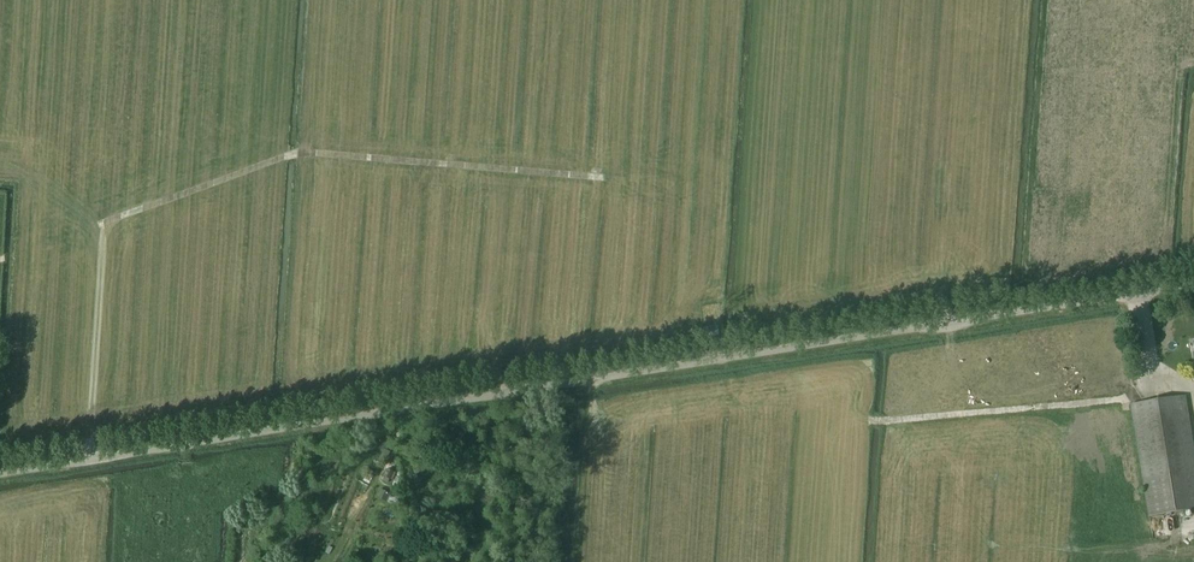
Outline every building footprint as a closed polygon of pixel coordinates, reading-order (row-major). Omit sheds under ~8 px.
[(1131,404),(1148,516),(1193,509),(1193,445),(1186,395),(1131,404)] [(386,501),(390,494),(382,489),(378,497),(386,501)]
